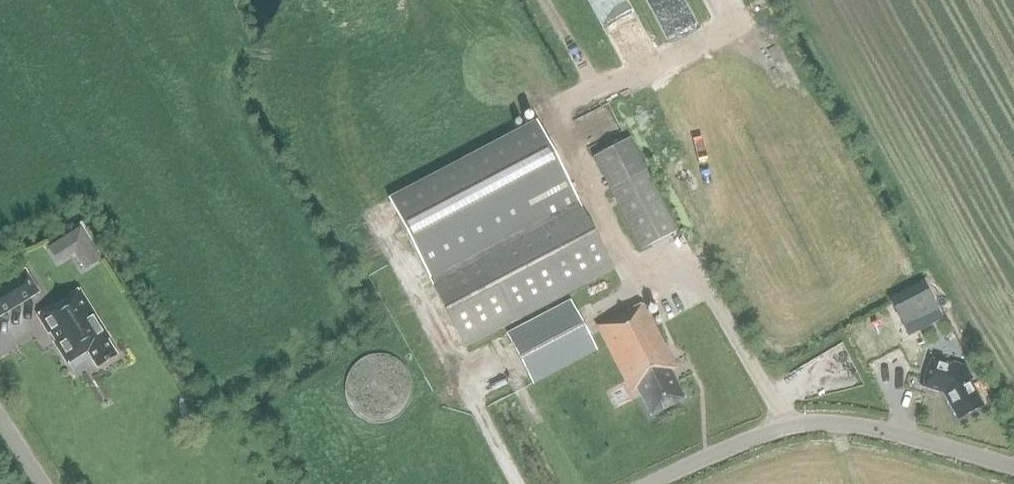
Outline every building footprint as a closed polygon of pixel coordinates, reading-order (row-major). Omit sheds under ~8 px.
[(465,346),(613,269),(537,124),(389,201),(465,346)] [(592,159),(609,192),(641,251),(677,232),(628,140),(592,159)] [(80,226),(47,248),(57,264),(74,253),(90,242),(80,226)] [(39,291),(25,268),(0,284),(0,315),(39,291)] [(923,283),(888,301),(889,302),(896,315),(907,336),(921,329),(941,318),(923,284),(923,283)] [(39,314),(69,362),(88,350),(99,367),(118,355),(107,338),(110,336),(80,289),(39,314)] [(598,350),(589,333),(571,300),(507,334),(534,384),(598,350)] [(629,307),(597,324),(632,392),(639,388),(653,414),(685,396),(670,368),(675,365),(676,365),(644,303),(631,310),(629,307)] [(416,395),(416,389),(416,383),(414,378),(412,372),(408,367),(401,361),(395,358),(389,356),(384,356),(377,356),(372,358),(365,361),(361,364),(356,369),(352,376),(350,383),(350,389),(350,396),(352,402),(355,407),(359,413),(364,417),(371,420),(378,422),(382,423),(388,422),(396,420),(402,417),(407,413),(411,407),(414,402),(416,395)] [(930,359),(921,387),(938,392),(943,393),(957,420),(983,405),(969,380),(972,379),(965,366),(952,362),(951,365),(930,359)]
